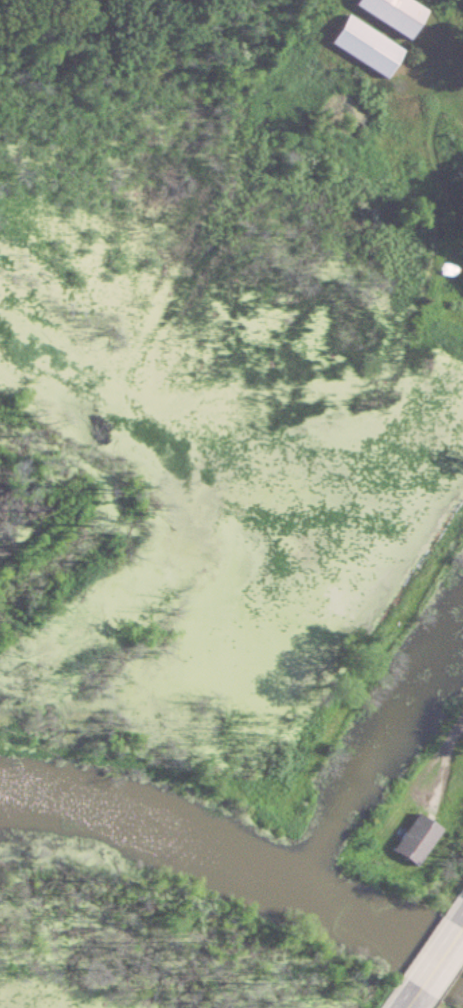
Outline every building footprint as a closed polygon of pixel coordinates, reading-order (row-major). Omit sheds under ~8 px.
[(411,0),(355,0),(351,6),(408,39),(425,8),(411,0)] [(383,79),(401,49),(343,14),(325,44),(383,79)] [(456,266),(440,262),(437,273),(454,277),(456,266)] [(418,812),(394,848),(419,865),(444,829),(418,812)]
